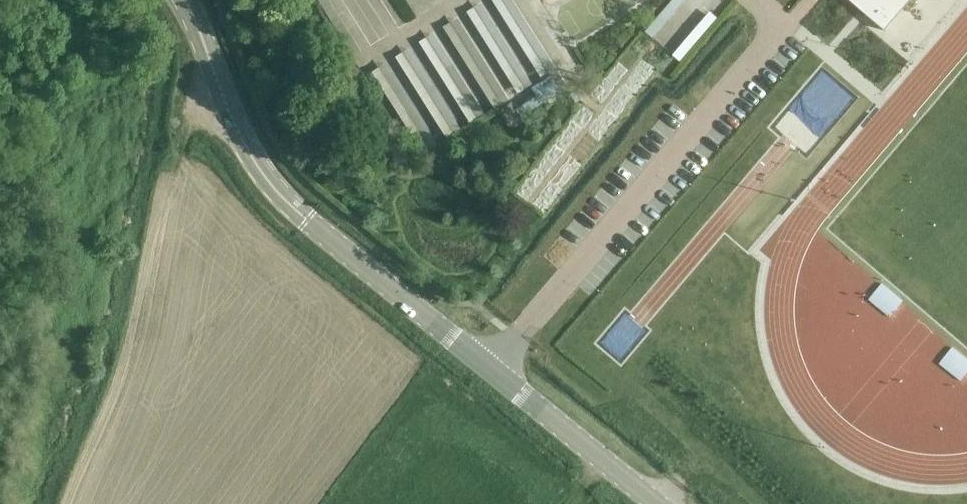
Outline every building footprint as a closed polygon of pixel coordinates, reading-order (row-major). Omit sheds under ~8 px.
[(417,37),(440,78),(432,82),(413,47),(375,68),(420,149),(521,93),(527,105),(564,85),(517,0),(484,0),(417,37)] [(544,3),(551,15),(568,42),(584,32),(564,0),(542,0),(544,3)] [(883,31),(910,0),(847,0),(883,31)] [(679,61),(716,17),(707,10),(670,54),(679,61)] [(913,412),(884,445),(930,486),(959,453),(913,412)] [(957,433),(966,442),(966,429),(963,426),(957,433)] [(937,503),(966,503),(966,468),(937,503)]
